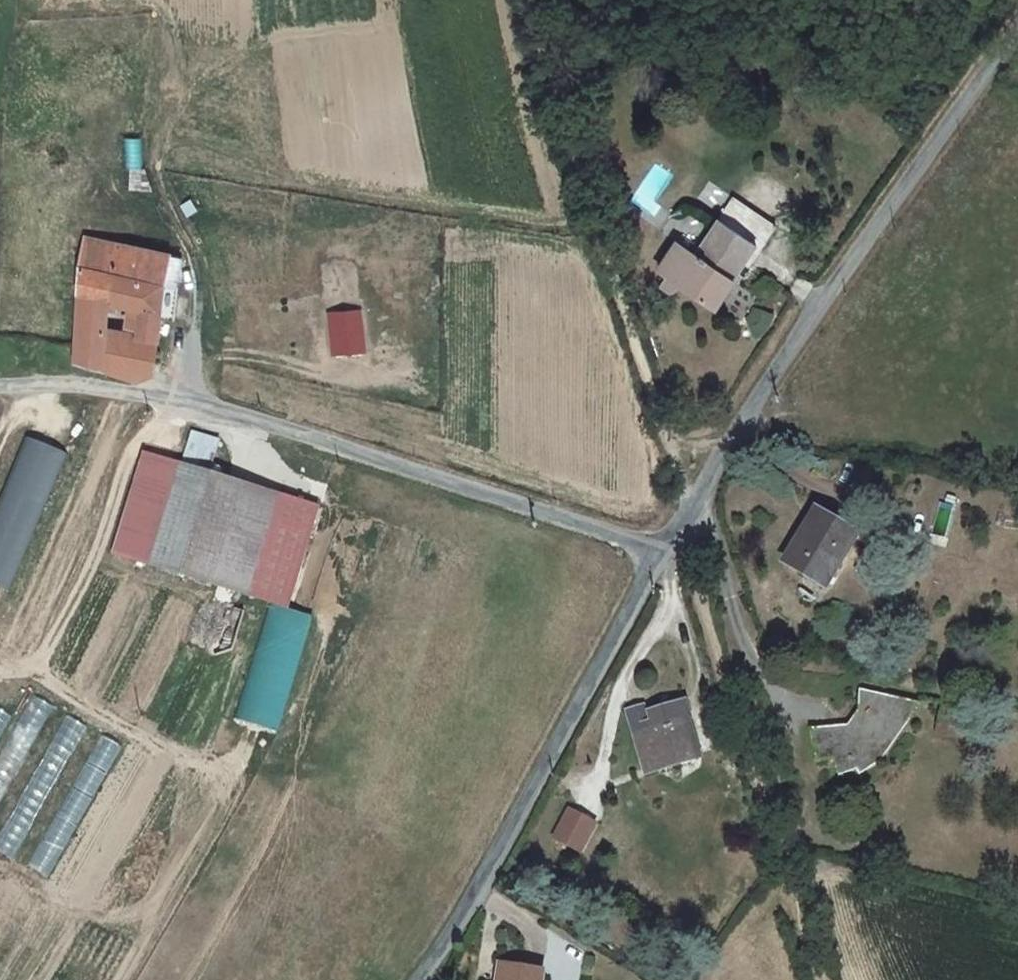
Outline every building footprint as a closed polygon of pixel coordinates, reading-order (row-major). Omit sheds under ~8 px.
[(763,248),(780,222),(738,195),(698,252),(679,239),(660,265),(711,302),(728,275),(734,280),(758,245),(763,248)] [(182,290),(185,261),(86,240),(78,267),(89,270),(182,290)] [(179,311),(182,290),(89,270),(78,267),(75,359),(104,367),(109,326),(111,304),(142,308),(140,332),(161,335),(164,310),(179,311)] [(361,311),(329,313),(332,357),(364,355),(361,311)] [(136,380),(139,381),(156,371),(161,335),(140,332),(109,326),(104,367),(136,380)] [(195,434),(182,473),(215,482),(226,444),(195,434)] [(29,438),(0,510),(0,586),(16,592),(71,455),(29,438)] [(323,513),(215,482),(182,473),(146,463),(116,554),(295,606),(323,513)] [(822,571),(858,529),(828,504),(791,546),(822,571)] [(277,601),(244,716),(288,729),(321,614),(277,601)] [(900,730),(931,687),(875,672),(866,690),(863,695),(860,697),(820,705),(825,740),(844,738),(849,756),(875,751),(900,730)] [(32,698),(0,755),(0,796),(13,772),(0,765),(9,749),(22,756),(30,743),(49,708),(32,698)] [(699,723),(692,703),(658,713),(660,725),(654,726),(648,712),(636,716),(651,776),(683,765),(681,755),(699,750),(692,724),(699,723)] [(591,828),(570,816),(555,842),(577,854),(591,828)] [(495,966),(494,979),(538,979),(539,969),(495,966)]
